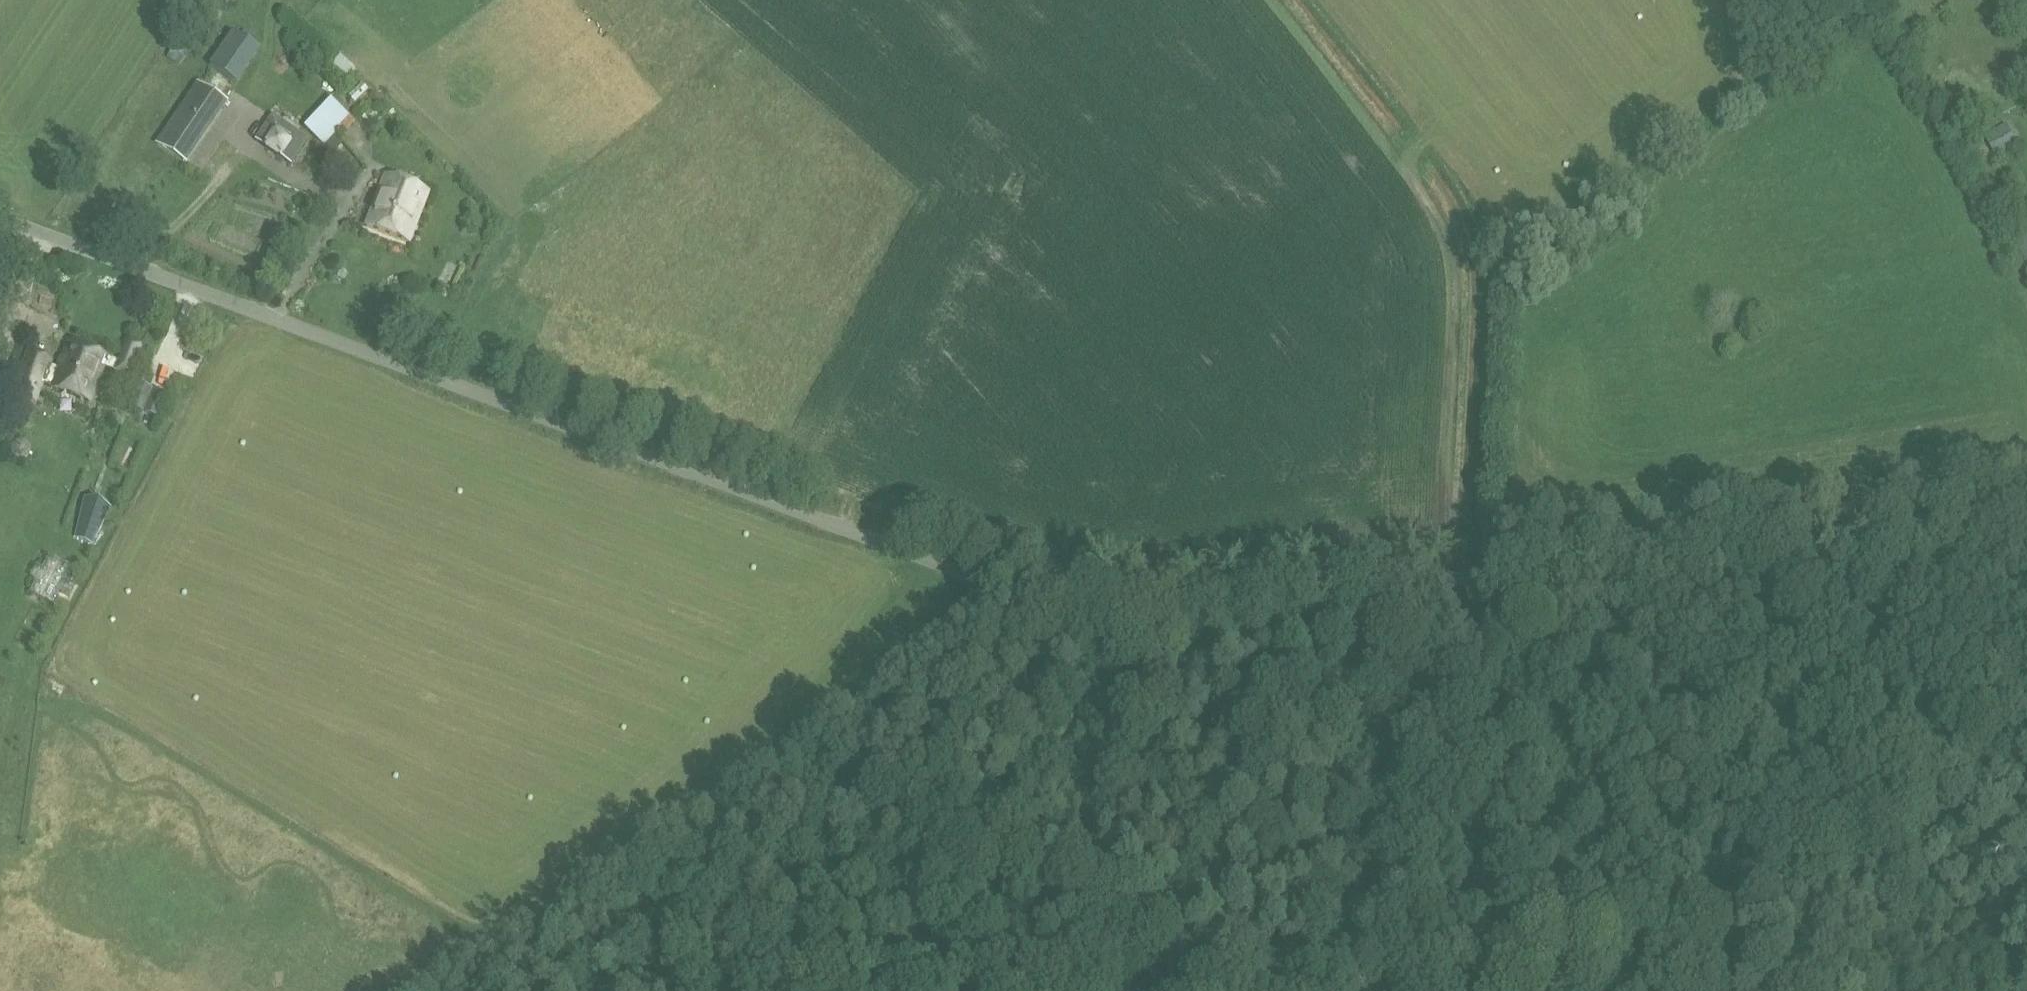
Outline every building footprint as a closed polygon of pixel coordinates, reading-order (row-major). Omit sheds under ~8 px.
[(208,65),(237,86),(261,52),(232,32),(208,65)] [(168,57),(180,65),(189,51),(177,43),(168,57)] [(355,79),(362,68),(346,57),(339,68),(355,79)] [(156,143),(189,166),(230,105),(197,83),(156,143)] [(302,129),(321,146),(347,117),(329,100),(302,129)] [(270,117),(253,142),(289,166),(305,140),(270,117)] [(1985,135),(1996,155),(2017,143),(2006,124),(1985,135)] [(366,226),(408,241),(426,191),(384,176),(377,195),(379,196),(377,202),(375,202),(366,226)] [(11,393),(37,402),(44,384),(92,402),(108,357),(65,341),(56,367),(52,366),(54,360),(27,349),(23,361),(11,393)] [(74,538),(93,545),(111,509),(84,498),(74,538)]
